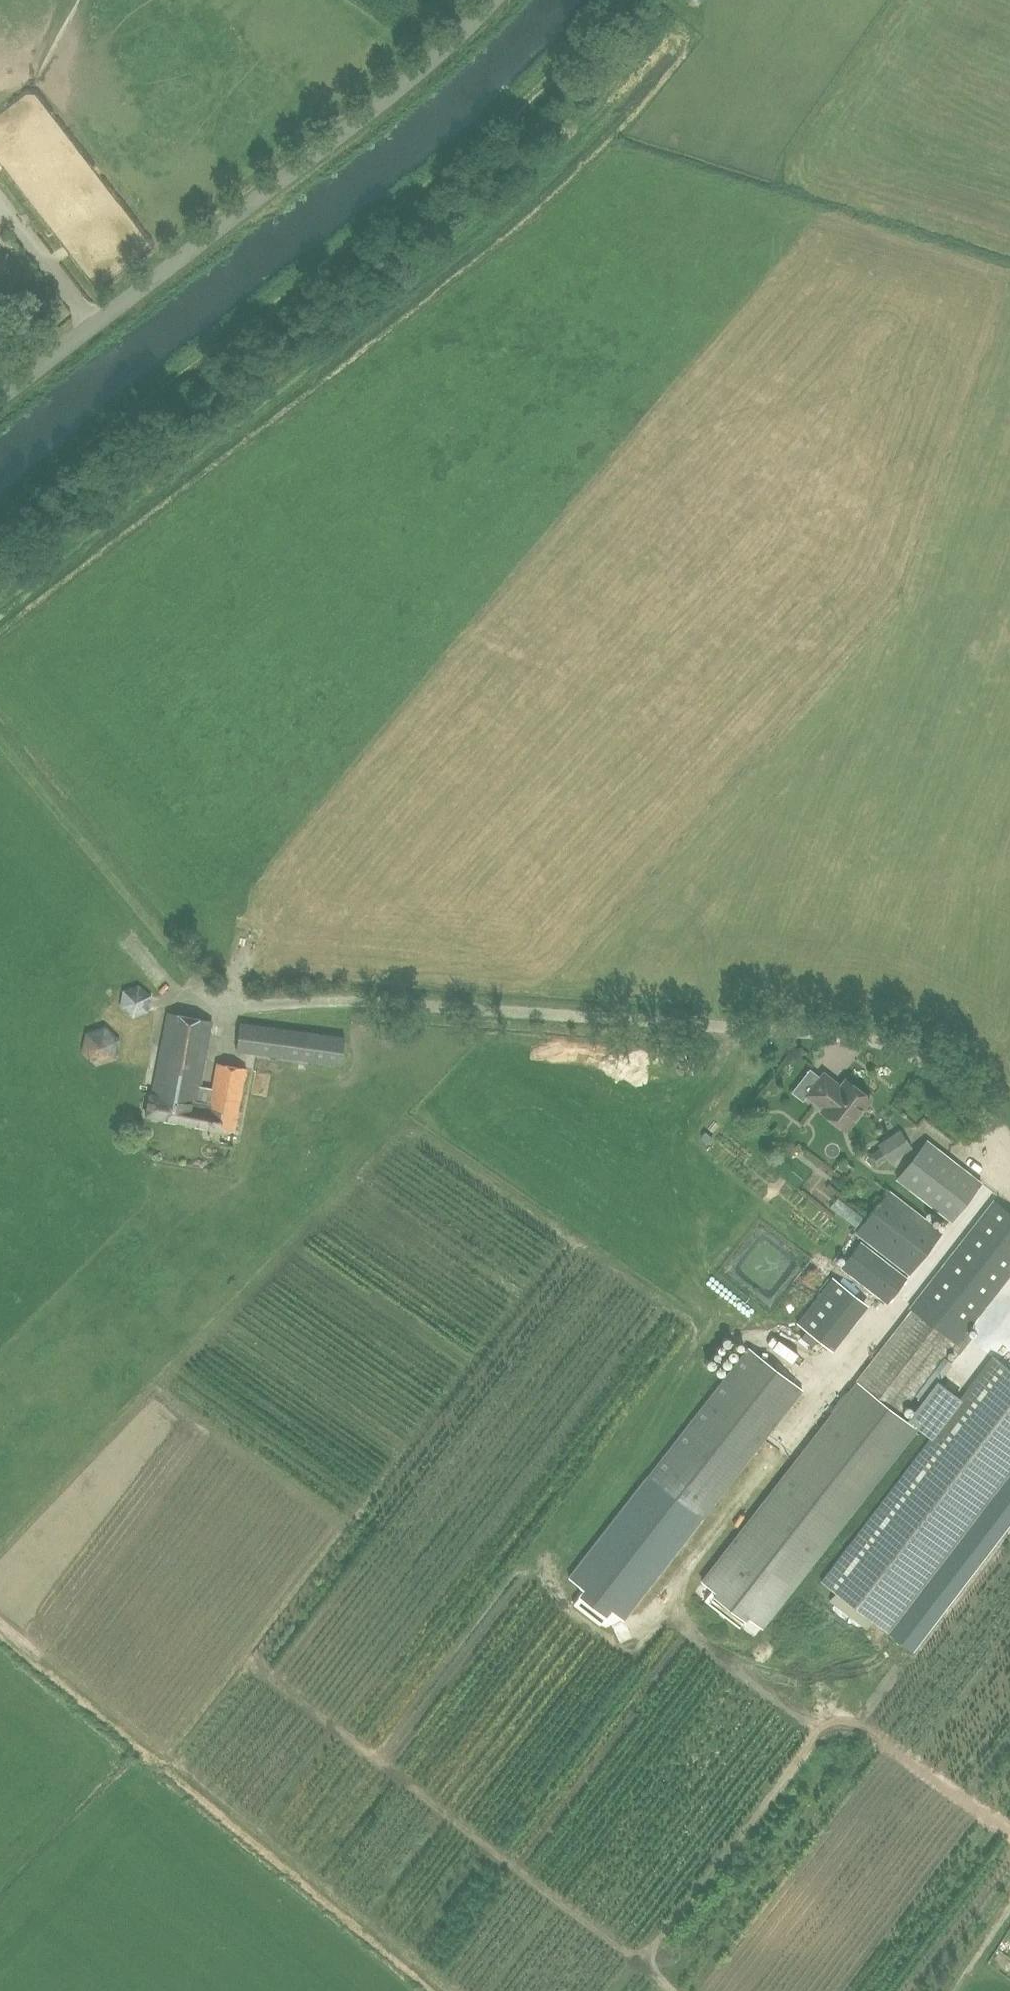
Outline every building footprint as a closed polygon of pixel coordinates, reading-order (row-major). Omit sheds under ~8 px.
[(138,984),(122,989),(119,1006),(132,1017),(148,1011),(151,995),(138,984)] [(171,1120),(189,1016),(167,1012),(153,1093),(149,1092),(145,1116),(171,1120)] [(211,1020),(189,1016),(171,1120),(229,1131),(229,1130),(235,1131),(246,1067),(217,1061),(213,1088),(200,1086),(211,1020)] [(240,1022),(236,1049),(340,1064),(344,1036),(240,1022)] [(845,1130),(870,1098),(846,1079),(838,1090),(833,1086),(835,1083),(823,1074),(807,1094),(824,1108),(821,1111),(845,1130)] [(980,1182),(926,1141),(897,1179),(950,1220),(980,1182)] [(941,1232),(887,1191),(855,1232),(909,1274),(941,1232)] [(994,1200),(910,1308),(912,1310),(699,1585),(760,1632),(917,1429),(898,1414),(953,1342),(962,1349),(972,1337),(965,1332),(1009,1273),(1009,1212),(994,1200)] [(887,1302),(905,1278),(860,1242),(841,1266),(887,1302)] [(833,1276),(797,1322),(834,1352),(870,1305),(833,1276)] [(705,1353),(721,1361),(726,1350),(711,1342),(705,1353)] [(612,1609),(624,1619),(765,1439),(804,1389),(749,1346),(723,1379),(569,1576),(580,1585),(573,1596),(604,1620),(612,1609)] [(937,1365),(949,1374),(961,1359),(949,1350),(937,1365)] [(991,1357),(820,1581),(887,1632),(1009,1471),(1009,1371),(991,1357)] [(887,1632),(913,1653),(1009,1526),(1009,1471),(887,1632)]
